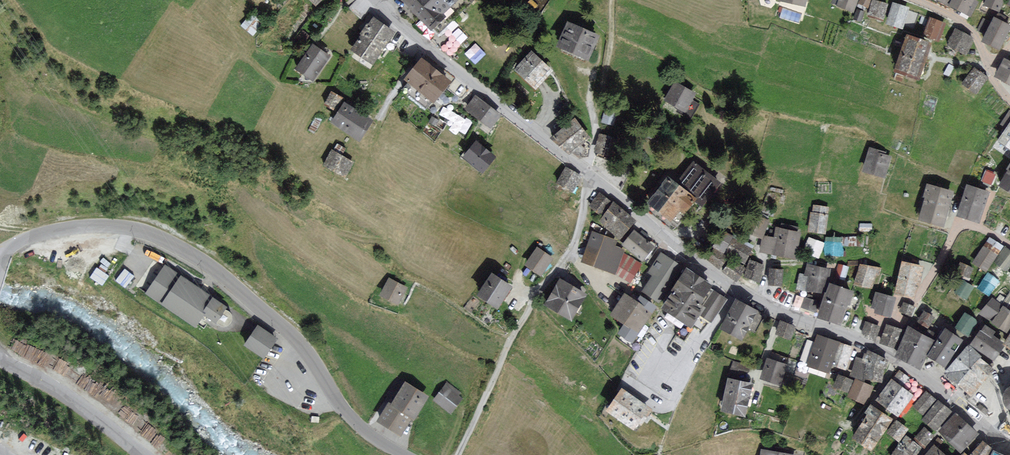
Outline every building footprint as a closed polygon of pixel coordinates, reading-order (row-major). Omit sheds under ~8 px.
[(406,0),(431,26),(458,0),(406,0)] [(839,2),(838,6),(851,11),(856,0),(840,0),(839,2)] [(874,0),(873,0),(869,14),(882,18),(886,3),(881,2),(874,0)] [(956,9),(968,16),(976,2),(972,0),(938,0),(956,9)] [(985,4),(998,9),(1002,0),(987,0),(985,4)] [(907,8),(893,4),(887,23),(901,27),(907,8)] [(267,18),(257,10),(243,26),(252,34),(267,18)] [(863,12),(857,10),(854,18),(860,20),(863,12)] [(392,32),(373,19),(369,25),(354,49),(373,61),(392,32)] [(944,24),(931,19),(925,36),(938,41),(944,24)] [(995,19),(985,40),(1000,48),(1007,32),(1009,26),(995,19)] [(597,36),(569,24),(559,46),(575,53),(587,58),(597,36)] [(972,39),(956,30),(949,44),(965,53),(972,39)] [(929,43),(909,36),(898,68),(918,75),(929,43)] [(328,56),(314,46),(297,69),(311,79),(321,66),(328,56)] [(544,65),(532,53),(516,70),(535,88),(551,71),(544,65)] [(436,70),(422,59),(406,79),(434,101),(450,81),(436,70)] [(1004,61),(1002,65),(997,76),(1009,83),(1009,63),(1004,61)] [(981,73),(975,69),(965,84),(976,91),(986,76),(981,73)] [(694,94),(675,84),(666,100),(681,108),(685,110),(694,94)] [(342,98),(332,93),(326,105),(336,110),(342,98)] [(484,103),(476,97),(467,109),(490,126),(499,114),(484,103)] [(358,111),(345,103),(333,123),(360,139),(371,119),(358,111)] [(607,108),(604,122),(615,124),(617,110),(607,108)] [(1003,123),(1009,127),(1000,140),(1009,147),(1009,113),(1003,123)] [(321,120),(316,118),(309,129),(314,132),(321,120)] [(583,131),(574,120),(553,138),(569,151),(587,137),(583,131)] [(616,139),(601,135),(597,151),(611,155),(616,139)] [(485,151),(475,142),(465,155),(483,170),(493,157),(485,151)] [(884,152),(871,149),(865,171),(884,176),(890,156),(884,155),(884,152)] [(342,157),(333,152),(326,166),(345,176),(352,162),(342,157)] [(720,182),(694,163),(676,186),(668,179),(650,203),(653,206),(670,218),(679,207),(685,211),(693,200),(702,206),(720,182)] [(579,175),(567,168),(559,183),(572,189),(579,175)] [(1001,186),(1009,191),(1009,170),(1001,186)] [(994,174),(986,171),(982,181),(990,184),(994,174)] [(952,192),(930,186),(921,220),(943,226),(947,208),(952,192)] [(988,192),(968,186),(959,215),(979,221),(988,192)] [(610,202),(600,195),(591,207),(596,210),(601,214),(610,202)] [(634,223),(614,205),(600,220),(620,238),(634,223)] [(825,233),(828,207),(814,205),(813,209),(813,213),(811,213),(809,231),(817,232),(825,233)] [(767,221),(754,216),(747,231),(760,236),(764,228),(767,221)] [(762,252),(795,258),(798,240),(800,229),(782,225),(781,230),(777,229),(776,239),(764,237),(762,252)] [(653,246),(634,232),(624,245),(643,259),(650,249),(653,246)] [(731,236),(721,232),(719,237),(714,246),(723,251),(731,236)] [(599,235),(593,233),(584,261),(614,272),(622,250),(614,247),(616,241),(599,235)] [(823,243),(809,238),(804,252),(813,255),(818,257),(823,243)] [(841,238),(827,238),(826,254),(833,254),(841,255),(841,238)] [(1001,247),(989,239),(986,245),(974,262),(985,270),(1001,247)] [(747,255),(750,249),(734,240),(727,252),(744,261),(747,255)] [(551,257),(538,248),(527,265),(540,274),(549,261),(551,257)] [(1005,249),(996,262),(1001,266),(1006,269),(1009,263),(1009,252),(1005,249)] [(726,257),(714,250),(707,260),(713,263),(719,267),(726,257)] [(680,266),(661,254),(650,272),(653,274),(643,291),(659,301),(680,266)] [(745,269),(732,260),(724,271),(737,280),(745,269)] [(763,265),(750,261),(745,276),(752,278),(758,280),(763,265)] [(923,267),(903,263),(897,292),(914,295),(917,284),(919,284),(923,267)] [(972,268),(960,263),(957,271),(963,274),(968,276),(972,268)] [(879,268),(860,264),(856,284),(863,285),(871,287),(874,273),(878,274),(879,268)] [(96,265),(90,275),(104,283),(110,273),(96,265)] [(848,267),(838,265),(836,276),(845,278),(848,267)] [(116,280),(127,286),(134,272),(123,266),(116,280)] [(239,314),(167,266),(147,296),(202,332),(210,319),(228,331),(239,314)] [(829,269),(809,266),(807,276),(813,277),(811,289),(825,292),(828,275),(829,269)] [(711,285),(688,270),(676,289),(663,308),(691,326),(703,308),(698,305),(711,285)] [(782,270),(771,270),(770,284),(776,285),(782,285),(782,270)] [(998,281),(988,274),(979,288),(983,291),(989,295),(998,281)] [(511,286),(493,275),(479,296),(497,308),(506,295),(511,286)] [(405,287),(390,279),(382,296),(390,300),(397,304),(405,287)] [(573,288),(561,281),(547,306),(570,319),(584,294),(573,288)] [(972,287),(962,281),(956,293),(966,299),(972,287)] [(852,292),(830,285),(820,317),(840,324),(846,305),(847,303),(849,303),(852,292)] [(1009,290),(1005,296),(1000,304),(993,300),(983,314),(988,318),(1007,331),(1009,326),(1009,290)] [(726,299),(715,292),(700,315),(712,322),(726,299)] [(895,298),(877,293),(874,307),(878,308),(877,312),(890,316),(894,303),(895,298)] [(637,302),(624,294),(611,315),(626,324),(620,333),(632,341),(655,307),(640,297),(637,302)] [(818,303),(806,298),(803,307),(815,311),(818,303)] [(746,305),(736,300),(721,328),(741,339),(748,327),(755,331),(762,317),(754,313),(756,311),(746,305)] [(914,308),(905,304),(904,306),(902,311),(910,315),(914,308)] [(933,316),(924,311),(918,322),(927,327),(933,316)] [(976,320),(965,313),(956,328),(967,335),(969,332),(976,320)] [(516,325),(508,316),(501,322),(509,331),(516,325)] [(788,324),(781,322),(776,333),(790,338),(795,327),(788,324)] [(878,326),(866,323),(862,334),(868,336),(874,338),(878,326)] [(901,330),(887,325),(881,343),(895,347),(901,330)] [(1004,344),(992,335),(992,334),(994,332),(985,325),(971,344),(992,359),(1004,344)] [(267,333),(258,327),(246,345),(263,356),(274,338),(267,333)] [(932,340),(909,329),(896,356),(919,367),(932,340)] [(961,340),(946,330),(929,355),(945,365),(961,340)] [(838,343),(818,336),(817,340),(809,365),(829,371),(831,363),(838,343)] [(856,350),(838,343),(831,363),(849,371),(856,350)] [(991,369),(969,348),(957,361),(946,373),(968,394),(984,376),(991,369)] [(870,354),(867,353),(864,362),(857,360),(852,376),(880,382),(886,360),(870,354)] [(785,365),(767,359),(766,365),(762,377),(779,383),(785,365)] [(894,381),(892,380),(890,383),(878,399),(896,413),(910,395),(899,387),(906,378),(900,373),(894,381)] [(851,380),(839,376),(836,386),(847,390),(851,380)] [(749,383),(729,379),(723,410),(743,414),(747,391),(749,383)] [(872,387),(857,381),(850,397),(865,403),(869,393),(872,387)] [(459,392),(447,383),(435,400),(451,411),(460,399),(456,396),(459,392)] [(426,397),(404,386),(395,403),(390,401),(380,420),(400,431),(410,413),(413,415),(416,416),(426,397)] [(633,400),(622,392),(609,410),(637,429),(649,411),(633,400)] [(935,399),(926,392),(915,406),(923,413),(929,405),(935,399)] [(950,411),(938,402),(924,420),(936,429),(943,420),(950,411)] [(884,415),(873,408),(854,440),(871,449),(890,418),(884,415)] [(976,434),(955,415),(949,421),(940,431),(961,451),(976,434)] [(907,428),(897,421),(888,434),(898,441),(907,428)] [(933,436),(924,429),(916,438),(925,445),(929,441),(933,436)] [(906,438),(894,454),(914,454),(915,453),(920,447),(906,438)] [(983,442),(972,454),(985,454),(991,449),(983,442)]
